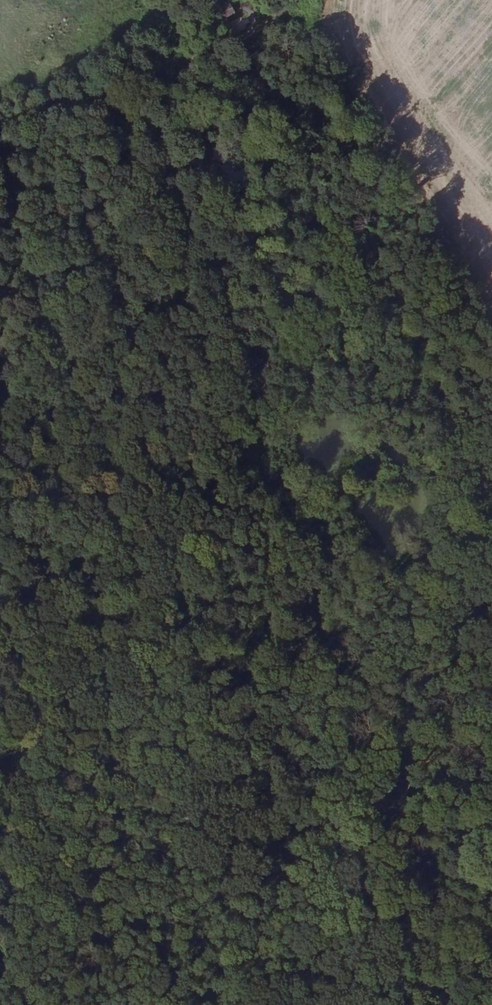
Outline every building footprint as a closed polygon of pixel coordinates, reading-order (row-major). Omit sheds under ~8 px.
[(217,10),(224,21),(236,14),(229,3),(217,10)]
